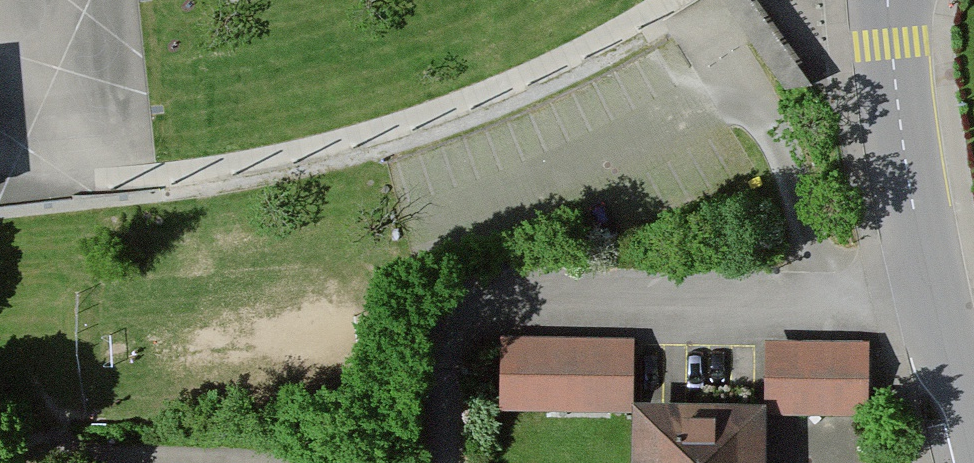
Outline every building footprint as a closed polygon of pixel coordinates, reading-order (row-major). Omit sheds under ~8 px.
[(505,346),(505,426),(632,427),(632,346),(505,346)] [(866,347),(774,347),(774,419),(866,419),(866,347)] [(638,414),(638,462),(759,462),(760,415),(638,414)]
